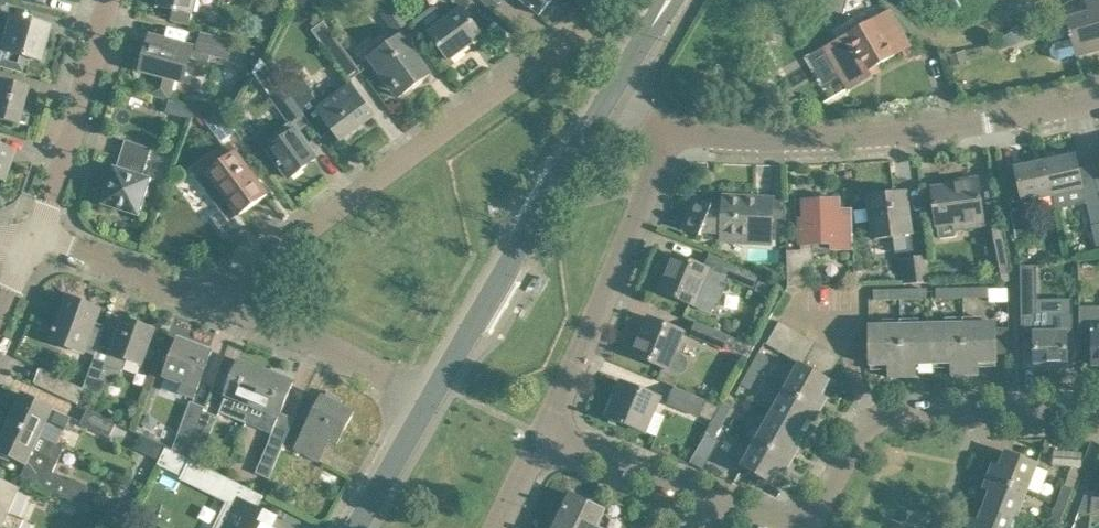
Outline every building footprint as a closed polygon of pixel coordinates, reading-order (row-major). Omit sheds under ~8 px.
[(159,6),(174,10),(171,20),(191,25),(197,0),(161,0),(159,6)] [(373,2),(395,32),(407,23),(391,0),(376,0),(373,2)] [(539,15),(553,0),(519,0),(539,15)] [(812,6),(844,14),(847,0),(814,0),(812,6)] [(1089,2),(1092,12),(1067,19),(1070,32),(1068,32),(1069,38),(1072,37),(1073,40),(1054,45),(1050,50),(1052,57),(1058,61),(1078,55),(1078,53),(1098,47),(1098,0),(1089,2)] [(462,7),(457,11),(432,6),(413,21),(425,38),(430,34),(450,61),(483,36),(462,7)] [(891,11),(825,49),(848,89),(873,75),(869,69),(911,45),(891,11)] [(49,26),(10,16),(0,53),(0,67),(22,73),(22,72),(21,72),(25,57),(39,61),(49,26)] [(233,37),(236,22),(202,17),(200,32),(233,37)] [(362,73),(338,41),(324,21),(312,29),(350,82),(362,73)] [(1000,40),(1003,48),(1027,39),(1020,28),(1000,40)] [(187,65),(189,58),(209,63),(211,54),(228,59),(232,43),(195,33),(192,47),(167,40),(165,46),(150,42),(142,71),(156,75),(151,94),(170,99),(175,80),(176,80),(180,63),(187,65)] [(370,58),(399,98),(431,75),(402,35),(370,58)] [(342,140),(374,116),(351,86),(322,108),(312,95),(314,93),(302,76),(285,88),(303,113),(322,138),(334,129),(342,140)] [(26,87),(0,80),(0,119),(23,125),(23,124),(17,122),(26,87)] [(303,113),(285,88),(273,97),(291,121),(303,113)] [(230,119),(239,107),(220,91),(210,103),(230,119)] [(169,100),(165,113),(192,120),(196,108),(169,100)] [(197,109),(222,142),(237,131),(228,118),(198,109),(197,109)] [(263,138),(250,147),(249,148),(270,175),(281,167),(289,179),(317,158),(297,130),(271,149),(263,138)] [(140,216),(152,179),(143,176),(151,149),(126,141),(118,168),(114,167),(102,204),(140,216)] [(240,215),(268,195),(230,144),(193,171),(223,211),(214,218),(229,238),(247,225),(240,215)] [(3,180),(12,151),(0,147),(0,180),(3,180)] [(1076,154),(1045,161),(1053,196),(1084,190),(1076,154)] [(1053,196),(1045,161),(1015,167),(1023,203),(1053,196)] [(979,183),(933,189),(938,232),(939,237),(940,239),(955,237),(957,234),(956,230),(984,226),(979,183)] [(1098,192),(1085,195),(1092,227),(1098,225),(1098,193),(1098,192)] [(912,234),(908,199),(896,201),(895,193),(868,197),(874,240),(894,237),(896,254),(912,252),(910,234),(912,234)] [(771,238),(773,201),(725,198),(724,207),(712,207),(697,201),(686,229),(706,237),(708,232),(723,233),(723,236),(771,238)] [(851,249),(851,217),(850,210),(839,210),(839,199),(804,200),(804,228),(800,228),(801,244),(814,244),(814,253),(827,253),(827,249),(851,249)] [(1025,208),(1011,210),(1017,242),(1031,240),(1025,208)] [(1008,265),(1001,230),(985,233),(995,282),(1010,281),(1008,265)] [(808,263),(807,251),(801,251),(788,252),(789,287),(808,286),(808,263)] [(675,255),(660,291),(694,305),(713,313),(714,309),(719,307),(728,286),(726,281),(727,278),(753,290),(759,275),(726,262),(708,254),(703,266),(675,255)] [(900,259),(904,284),(932,283),(928,256),(900,259)] [(1021,266),(1022,335),(1035,335),(1036,366),(1067,366),(1067,333),(1073,333),(1072,314),(1050,315),(1038,315),(1038,300),(1037,266),(1037,265),(1021,266)] [(759,281),(755,291),(767,296),(771,286),(759,281)] [(989,288),(989,289),(989,297),(989,302),(1009,301),(1009,288),(989,288)] [(976,298),(976,289),(963,290),(963,298),(976,298)] [(989,297),(989,289),(976,289),(976,298),(989,297)] [(913,299),(913,290),(900,291),(900,299),(913,299)] [(926,299),(926,290),(913,290),(913,299),(926,299)] [(949,298),(949,290),(936,290),(936,298),(949,298)] [(963,298),(963,290),(949,290),(949,298),(963,298)] [(887,300),(887,291),(874,291),(874,300),(887,300)] [(900,299),(900,291),(887,291),(887,300),(900,299)] [(106,326),(96,323),(101,310),(68,298),(57,330),(55,329),(54,332),(55,333),(52,341),(85,353),(86,350),(95,355),(99,346),(106,326)] [(1093,327),(1093,365),(1098,365),(1098,306),(1080,307),(1080,327),(1093,327)] [(683,331),(650,317),(634,355),(667,369),(675,373),(681,373),(687,370),(689,364),(688,358),(685,355),(682,353),(675,350),(683,331)] [(143,365),(156,330),(124,319),(113,351),(99,346),(95,355),(92,364),(83,389),(100,396),(108,376),(118,380),(126,359),(143,365)] [(690,335),(747,359),(754,347),(696,322),(690,335)] [(779,351),(791,328),(780,322),(767,345),(779,351)] [(997,362),(996,328),(996,323),(964,324),(965,375),(979,375),(978,362),(997,362)] [(934,363),(933,324),(900,325),(901,377),(916,377),(916,364),(934,363)] [(965,375),(964,324),(933,324),(934,363),(952,363),(952,376),(965,375)] [(901,377),(900,325),(869,326),(870,365),(889,364),(889,378),(901,377)] [(791,358),(804,335),(791,328),(779,351),(791,358)] [(804,365),(816,342),(804,335),(791,358),(799,362),(804,365)] [(195,399),(212,351),(179,339),(165,377),(183,384),(180,393),(195,399)] [(816,372),(829,349),(816,342),(804,365),(816,372)] [(828,379),(839,359),(841,356),(829,349),(816,372),(828,379)] [(767,358),(759,353),(750,369),(759,374),(767,358)] [(252,406),(266,372),(239,361),(218,412),(231,417),(238,400),(252,406)] [(816,372),(804,365),(799,362),(784,388),(822,409),(828,399),(822,395),(830,381),(828,379),(816,372)] [(750,390),(759,374),(750,369),(741,385),(750,390)] [(83,389),(41,370),(36,384),(78,404),(83,389)] [(280,416),(294,383),(266,372),(252,406),(266,412),(260,427),(273,432),(279,416),(280,416)] [(623,382),(608,417),(621,422),(620,424),(624,425),(625,423),(645,432),(659,397),(623,382)] [(721,407),(705,401),(675,388),(669,403),(699,416),(713,422),(715,418),(721,407)] [(815,421),(822,409),(784,388),(770,414),(801,432),(809,418),(815,421)] [(323,396),(296,449),(319,461),(326,447),(323,446),(327,438),(338,444),(354,412),(341,405),(343,400),(328,392),(325,397),(323,396)] [(23,394),(10,422),(41,436),(59,444),(65,431),(72,416),(23,394)] [(187,455),(204,411),(205,408),(191,402),(176,440),(177,441),(174,450),(187,455)] [(724,402),(721,407),(715,418),(724,423),(732,407),(724,402)] [(110,437),(117,422),(88,409),(81,423),(110,437)] [(216,416),(204,411),(187,455),(200,459),(203,451),(216,416)] [(793,446),(801,432),(770,414),(756,441),(792,461),(799,449),(793,446)] [(715,418),(713,422),(701,443),(709,448),(724,423),(715,418)] [(10,422),(0,443),(0,451),(28,464),(22,476),(85,507),(91,494),(88,485),(72,478),(70,481),(54,473),(66,448),(41,436),(10,422)] [(270,438),(256,472),(270,478),(284,444),(270,438)] [(154,441),(148,455),(159,460),(165,446),(154,441)] [(786,472),(792,461),(756,441),(742,466),(772,483),(780,469),(786,472)] [(203,461),(232,475),(238,462),(208,449),(203,461)] [(1053,450),(1052,465),(1082,467),(1083,452),(1053,450)] [(1028,491),(1038,464),(1006,451),(1000,467),(993,465),(989,476),(1028,491)] [(182,481),(233,506),(222,527),(269,527),(274,517),(256,508),(263,495),(192,461),(182,481)] [(1017,519),(1028,491),(989,476),(984,489),(991,491),(985,507),(1017,519)] [(0,480),(0,526),(4,527),(22,527),(25,520),(11,514),(21,490),(0,480)] [(1067,506),(1074,489),(1064,486),(1058,503),(1067,506)] [(1088,491),(1080,512),(1092,514),(1094,492),(1088,491)] [(605,510),(571,494),(558,520),(575,527),(596,527),(605,510)] [(1060,523),(1067,506),(1058,503),(1051,520),(1060,523)] [(1017,519),(985,507),(979,521),(972,519),(969,527),(1013,527),(1017,519)]
